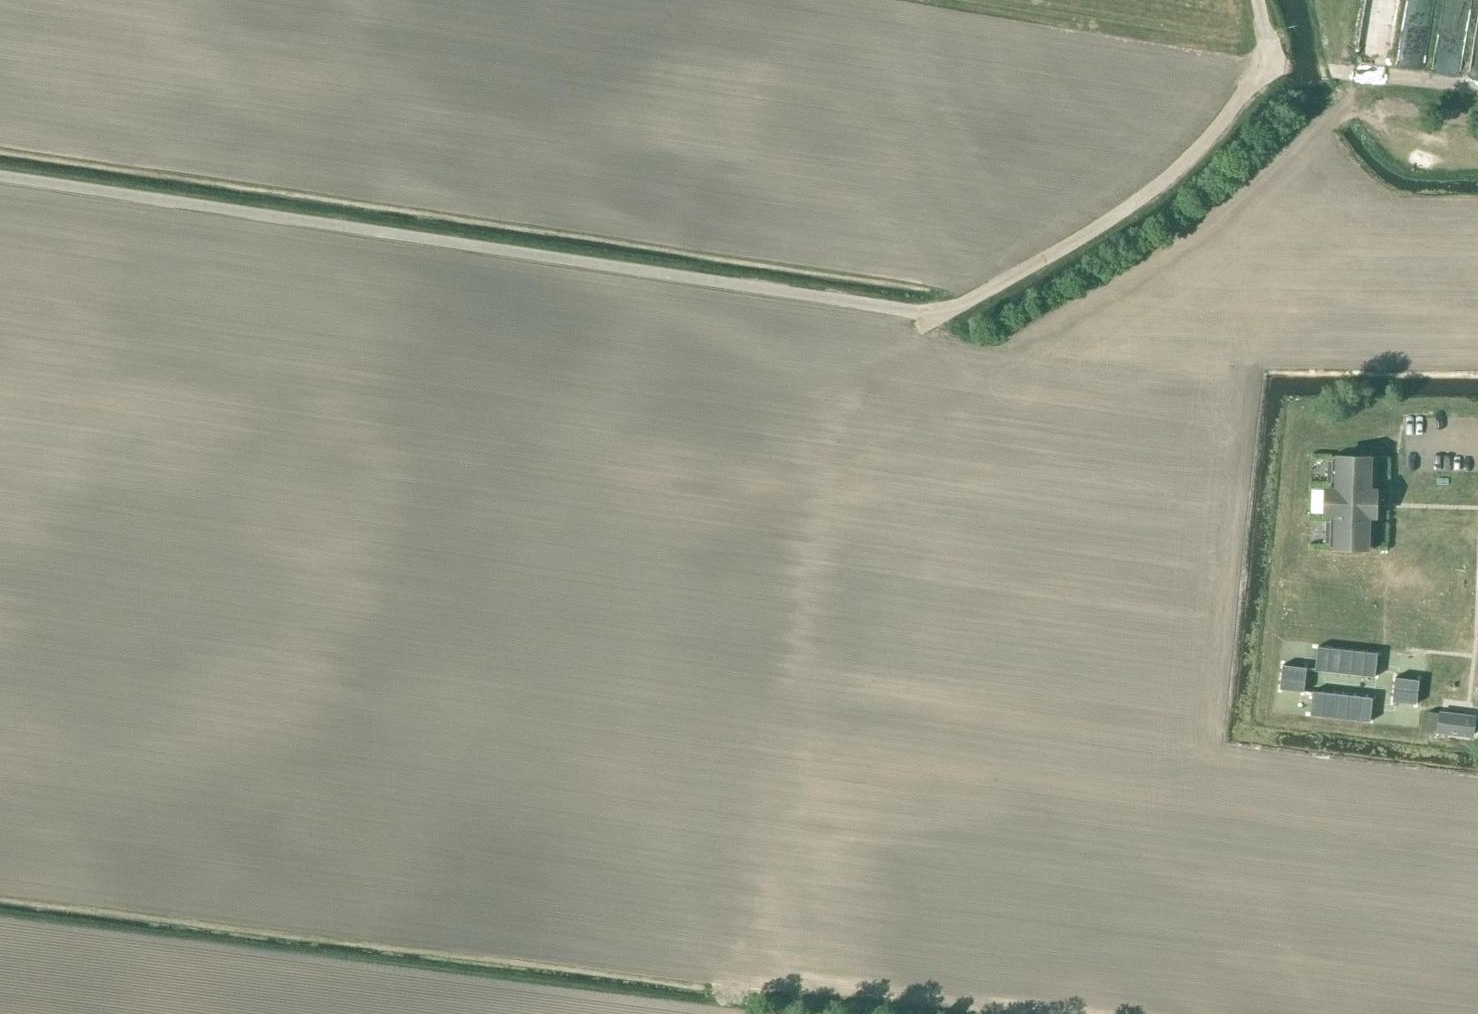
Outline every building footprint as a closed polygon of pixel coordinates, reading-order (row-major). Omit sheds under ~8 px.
[(1468,50),(1452,46),(1448,59),(1464,63),(1468,50)] [(1375,457),(1331,455),(1331,461),(1327,461),(1326,483),(1330,484),(1330,487),(1322,486),(1321,517),(1329,517),(1329,521),(1325,521),(1324,543),(1329,544),(1329,548),(1372,549),(1373,518),(1376,518),(1377,488),(1374,488),(1375,457)] [(1411,680),(1387,677),(1385,701),(1409,704),(1411,680)] [(1427,711),(1425,729),(1438,731),(1471,735),(1474,717),(1441,712),(1427,711)]
